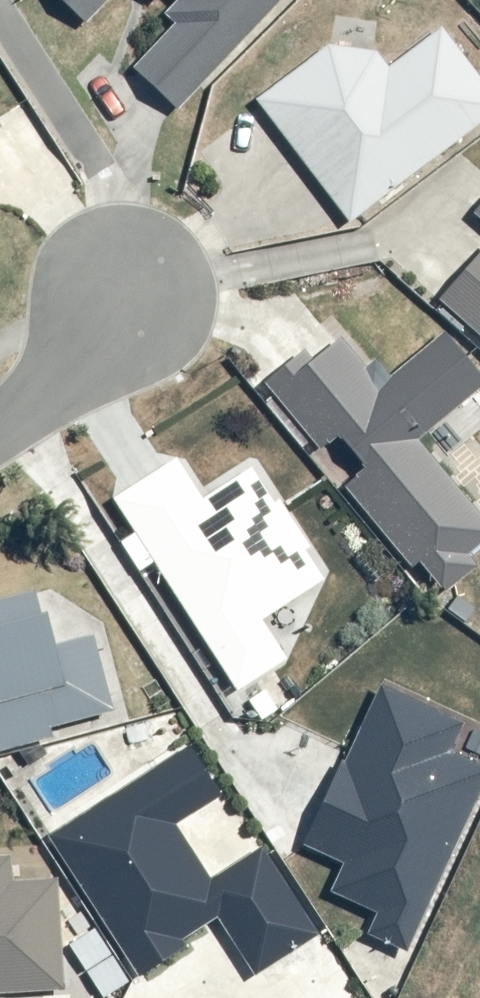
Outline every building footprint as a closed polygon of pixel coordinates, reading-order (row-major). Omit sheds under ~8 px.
[(83,25),(109,0),(57,0),(83,25)] [(176,114),(283,0),(162,0),(182,18),(132,70),(176,114)] [(254,100),(348,222),(479,124),(479,81),(440,28),(389,68),(375,51),(328,44),(254,100)] [(472,212),(479,219),(479,204),(472,212)] [(438,299),(479,335),(479,251),(438,299)] [(262,383),(319,448),(335,437),(363,467),(341,482),(438,597),(476,567),(466,553),(479,543),(479,518),(416,441),(479,388),(479,379),(440,336),(379,389),(337,340),(311,361),(302,352),(262,383)] [(175,460),(110,498),(238,691),(287,659),(261,619),(321,580),(249,469),(200,499),(175,460)] [(50,737),(47,728),(111,712),(89,632),(48,645),(34,589),(0,599),(0,750),(50,737)] [(300,844),(342,862),(327,892),(376,913),(367,934),(407,951),(479,786),(479,767),(449,752),(462,724),(378,687),(300,844)] [(188,746),(46,835),(137,976),(186,948),(180,939),(215,917),(253,975),(317,935),(258,847),(208,878),(174,826),(221,797),(188,746)] [(62,990),(54,878),(11,881),(9,856),(0,857),(0,994),(62,990)]
